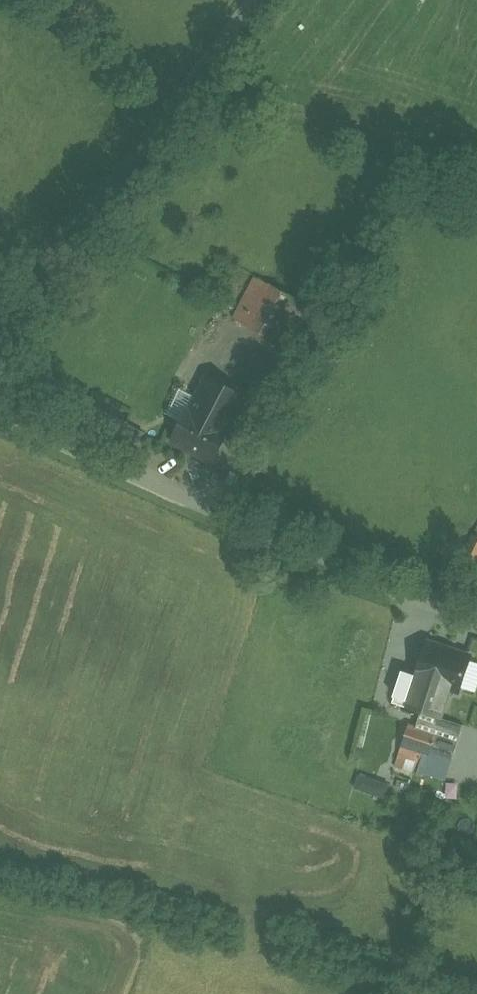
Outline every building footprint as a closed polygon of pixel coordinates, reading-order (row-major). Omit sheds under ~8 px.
[(304,302),(257,277),(234,319),(282,344),(304,302)] [(246,395),(212,377),(195,410),(229,428),(246,395)] [(195,410),(190,408),(174,440),(213,461),(230,428),(229,428),(195,410)] [(476,562),(476,537),(468,535),(462,558),(476,562)] [(463,656),(426,644),(416,674),(404,670),(394,701),(422,711),(442,717),(451,688),(452,689),(463,656)] [(442,717),(422,711),(417,726),(436,732),(434,739),(446,743),(460,748),(467,726),(442,717)] [(417,726),(409,723),(399,754),(438,767),(446,743),(434,739),(436,732),(417,726)] [(392,783),(360,773),(354,789),(387,800),(392,783)]
